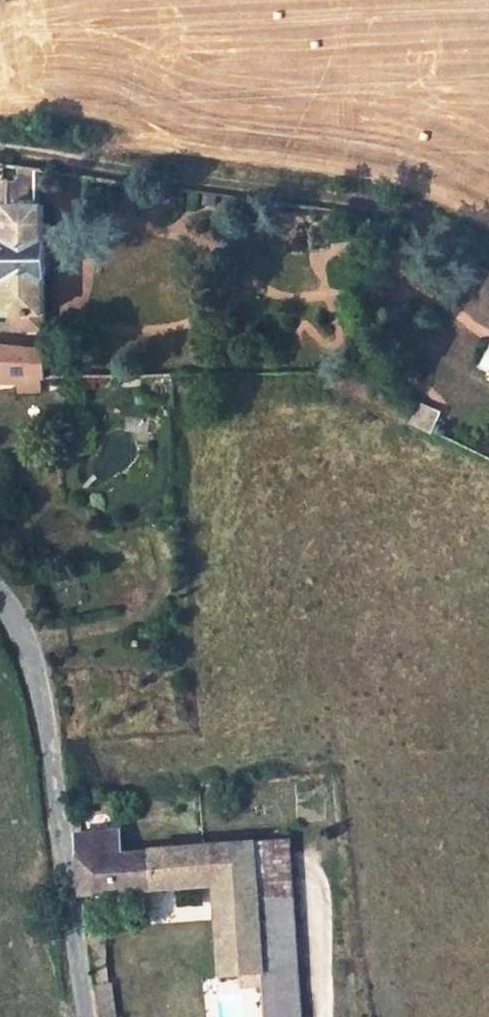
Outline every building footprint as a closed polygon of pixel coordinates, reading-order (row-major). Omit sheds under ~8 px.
[(10,182),(7,180),(7,206),(37,206),(37,168),(16,165),(16,179),(10,182)] [(37,206),(7,206),(9,331),(44,330),(42,206),(37,206)] [(41,377),(44,376),(43,348),(0,343),(0,379),(18,378),(41,377)] [(42,393),(41,377),(18,378),(18,394),(42,393)] [(416,423),(424,407),(419,405),(413,418),(412,421),(416,423)] [(429,428),(430,428),(436,413),(424,407),(416,423),(429,428)] [(119,830),(75,834),(83,895),(214,885),(217,925),(258,921),(253,843),(150,851),(149,853),(123,854),(119,830)] [(264,985),(267,1016),(301,1016),(289,841),(253,843),(258,921),(263,973),(264,985)] [(102,919),(86,920),(87,932),(104,930),(102,919)] [(221,976),(240,975),(263,973),(258,921),(217,925),(221,976)] [(241,988),(264,985),(263,973),(240,975),(241,988)]
